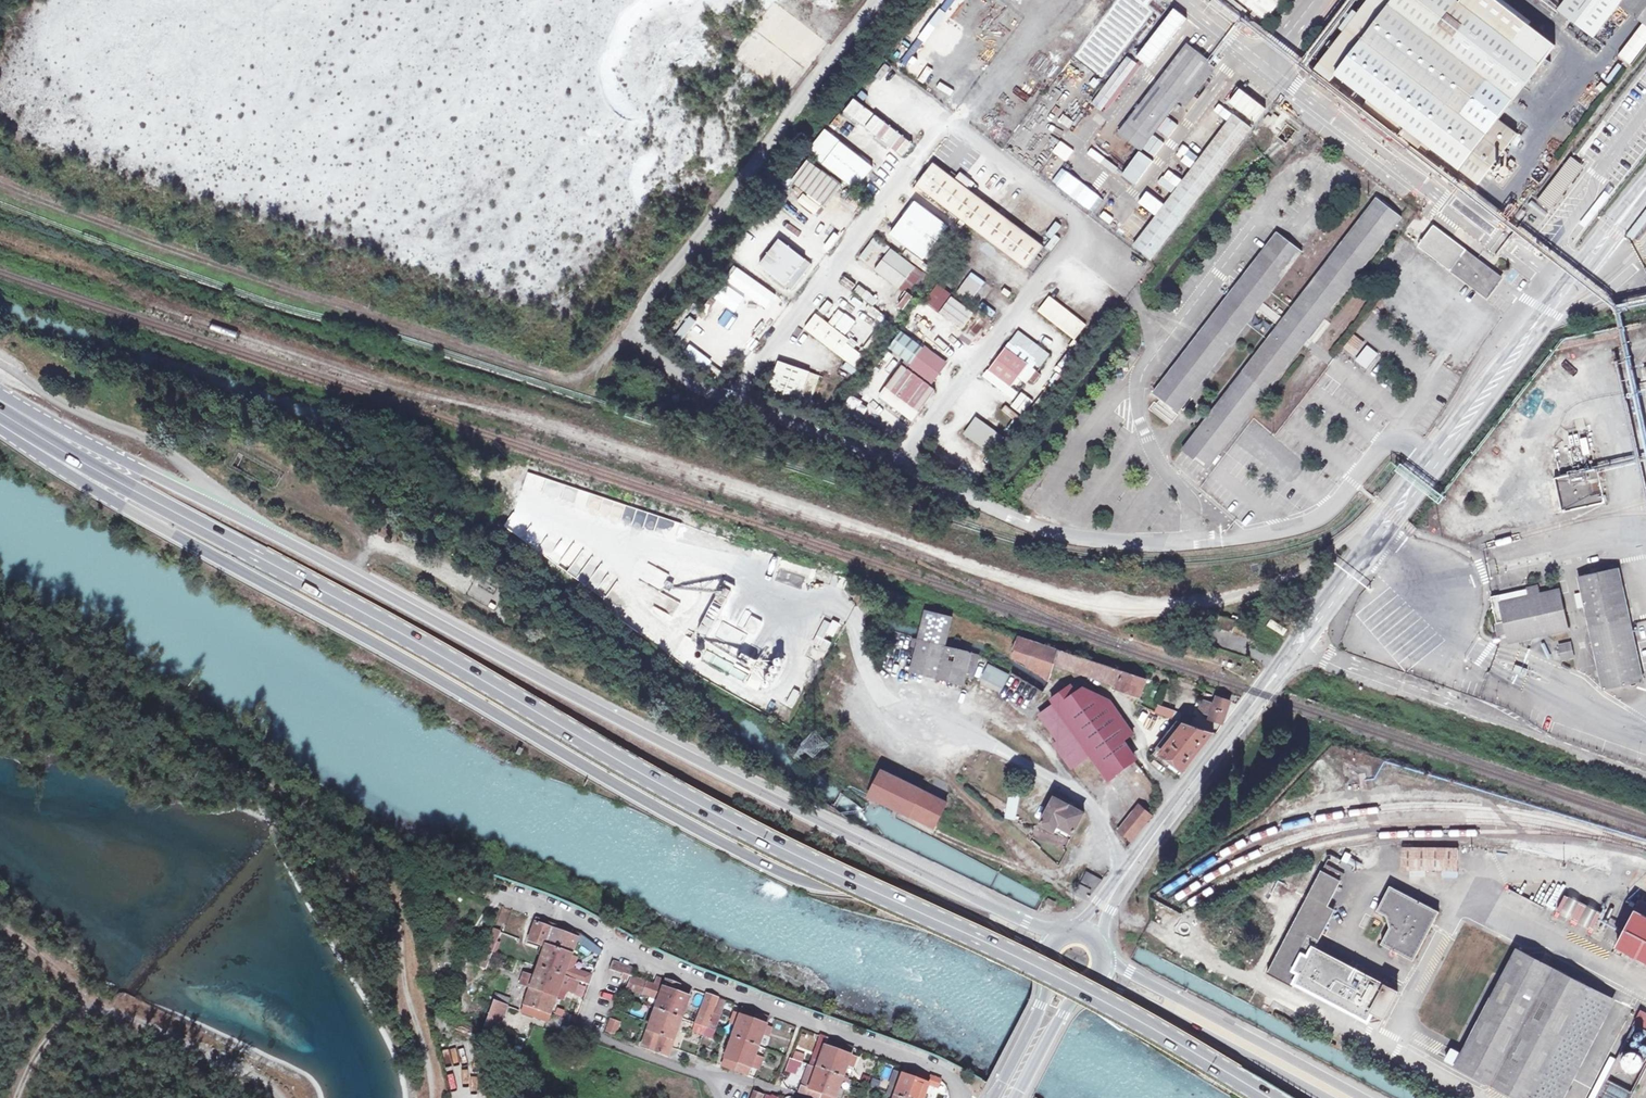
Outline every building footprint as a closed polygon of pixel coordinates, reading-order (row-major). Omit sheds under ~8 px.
[(1266,20),(1281,0),(1239,0),(1266,20)] [(1556,45),(1497,0),(1369,0),(1358,14),(1345,31),(1320,63),(1368,100),(1430,147),(1478,185),(1518,133),(1499,120),(1556,45)] [(1558,9),(1595,37),(1620,5),(1624,0),(1566,0),(1558,9)] [(1620,5),(1645,26),(1645,0),(1624,0),(1620,5)] [(1345,31),(1358,14),(1351,8),(1340,21),(1344,24),(1340,28),(1345,31)] [(1143,40),(1159,53),(1181,24),(1165,12),(1143,40)] [(1188,43),(1127,123),(1149,140),(1210,60),(1188,43)] [(1106,115),(1142,67),(1127,56),(1090,103),(1106,115)] [(1226,102),(1254,123),(1266,109),(1238,87),(1226,102)] [(901,157),(912,144),(853,98),(843,111),(901,157)] [(1430,147),(1368,100),(1363,107),(1424,154),(1430,147)] [(1251,127),(1234,114),(1134,246),(1151,260),(1251,127)] [(1370,116),(1366,122),(1386,138),(1391,132),(1370,116)] [(1169,137),(1175,123),(1167,119),(1160,133),(1169,137)] [(1149,140),(1127,123),(1119,134),(1140,151),(1149,140)] [(825,129),(807,152),(854,189),(872,166),(825,129)] [(1064,142),(1055,154),(1068,164),(1077,153),(1064,142)] [(949,143),(944,152),(966,162),(971,152),(949,143)] [(1192,163),(1198,156),(1183,145),(1177,152),(1192,163)] [(1135,186),(1153,161),(1139,150),(1120,175),(1135,186)] [(1414,157),(1435,173),(1440,167),(1418,151),(1414,157)] [(1549,210),(1583,165),(1572,157),(1538,201),(1549,210)] [(1103,159),(1100,165),(1115,173),(1118,166),(1103,159)] [(808,161),(792,181),(827,207),(842,187),(808,161)] [(916,185),(1027,269),(1043,246),(967,188),(972,181),(961,172),(955,180),(933,163),(916,185)] [(1051,183),(1093,211),(1102,196),(1061,168),(1051,183)] [(1010,217),(1028,193),(1013,182),(995,206),(1010,217)] [(1183,451),(1206,469),(1402,217),(1379,199),(1183,451)] [(922,260),(948,226),(914,200),(888,234),(922,260)] [(1645,223),(1645,209),(1626,235),(1632,240),(1645,223)] [(1110,224),(1114,217),(1103,211),(1099,218),(1110,224)] [(1055,222),(1045,235),(1052,239),(1061,226),(1055,222)] [(1415,247),(1486,299),(1503,276),(1432,225),(1415,247)] [(1154,394),(1177,412),(1301,251),(1278,233),(1154,394)] [(872,256),(877,259),(887,247),(875,237),(859,256),(867,263),(872,256)] [(1460,241),(1476,253),(1479,249),(1476,247),(1463,237),(1460,241)] [(779,238),(756,264),(788,292),(812,265),(779,238)] [(1482,239),(1476,247),(1479,249),(1482,245),(1499,258),(1493,266),(1496,268),(1504,256),(1482,239)] [(1479,249),(1476,253),(1493,266),(1499,258),(1482,245),(1479,249)] [(875,271),(899,289),(916,267),(891,248),(875,271)] [(916,267),(899,289),(907,295),(924,273),(916,267)] [(955,292),(968,303),(985,283),(972,272),(955,292)] [(843,276),(839,282),(851,290),(855,283),(843,276)] [(925,303),(940,314),(940,313),(953,297),(954,296),(939,284),(925,303)] [(858,285),(853,292),(872,306),(877,299),(858,285)] [(1049,295),(1037,311),(1074,340),(1086,324),(1049,295)] [(973,312),(953,297),(940,313),(961,329),(973,312)] [(692,309),(682,319),(693,331),(704,321),(692,309)] [(816,314),(805,329),(857,369),(866,359),(846,344),(849,340),(816,314)] [(924,347),(902,331),(889,349),(911,365),(924,347)] [(1353,334),(1342,349),(1354,358),(1365,342),(1353,334)] [(720,375),(730,360),(691,335),(682,349),(720,375)] [(1365,370),(1379,354),(1367,344),(1354,360),(1365,370)] [(1028,365),(1006,347),(989,370),(1012,387),(1028,365)] [(779,361),(768,393),(799,404),(810,372),(779,361)] [(936,391),(902,365),(887,386),(921,411),(936,391)] [(820,375),(810,372),(799,404),(809,407),(820,375)] [(914,420),(921,411),(887,386),(880,395),(914,420)] [(1019,392),(1010,408),(1024,415),(1033,399),(1019,392)] [(848,397),(843,411),(863,417),(867,403),(848,397)] [(720,409),(709,406),(708,412),(719,415),(720,409)] [(1001,412),(1014,419),(1017,412),(1004,406),(1001,412)] [(993,455),(1005,437),(974,417),(962,435),(993,455)] [(976,460),(986,468),(991,462),(980,454),(976,460)] [(1643,680),(1619,569),(1579,578),(1603,689),(1643,680)] [(708,638),(735,587),(725,582),(698,632),(708,638)] [(1568,630),(1559,590),(1540,595),(1538,587),(1528,589),(1529,591),(1519,594),(1520,599),(1501,603),(1505,623),(1497,625),(1499,635),(1507,633),(1510,643),(1568,630)] [(947,639),(952,617),(926,610),(920,632),(947,639)] [(1233,633),(1237,621),(1215,614),(1211,626),(1233,633)] [(813,643),(828,650),(832,643),(824,639),(832,624),(825,620),(813,643)] [(1287,630),(1271,620),(1267,626),(1284,636),(1287,630)] [(947,639),(920,632),(918,641),(945,648),(947,639)] [(1012,658),(1019,662),(1050,681),(1054,664),(1118,685),(1117,688),(1140,696),(1146,679),(1020,637),(1012,658)] [(966,677),(972,654),(945,648),(918,641),(916,649),(910,672),(964,685),(966,677)] [(748,642),(742,651),(755,659),(761,650),(748,642)] [(1569,655),(1567,644),(1559,646),(1563,660),(1574,658),(1573,654),(1569,655)] [(972,654),(966,677),(974,678),(979,656),(972,654)] [(756,664),(742,656),(738,664),(752,671),(756,664)] [(760,660),(754,672),(747,685),(758,691),(771,666),(760,660)] [(1043,692),(1045,689),(1050,681),(1019,662),(1014,671),(1013,674),(1043,692)] [(987,664),(981,679),(1003,689),(1009,673),(987,664)] [(1526,676),(1528,670),(1516,665),(1514,672),(1526,676)] [(1461,693),(1466,680),(1450,674),(1445,687),(1461,693)] [(1063,702),(1096,748),(1115,774),(1135,760),(1122,743),(1133,735),(1109,701),(1083,688),(1076,693),(1071,686),(1051,700),(1053,704),(1056,707),(1063,702)] [(1223,723),(1231,701),(1218,697),(1215,704),(1210,702),(1206,713),(1212,715),(1210,719),(1223,723)] [(1206,713),(1210,702),(1203,700),(1199,711),(1206,713)] [(1063,702),(1056,707),(1089,753),(1096,748),(1063,702)] [(1075,763),(1089,753),(1056,707),(1053,704),(1040,714),(1075,763)] [(1171,718),(1174,711),(1158,705),(1155,713),(1171,718)] [(1152,756),(1179,777),(1214,732),(1180,720),(1152,756)] [(1096,748),(1089,753),(1108,780),(1115,774),(1096,748)] [(933,830),(947,803),(880,770),(867,796),(933,830)] [(1009,786),(1006,819),(1017,820),(1020,787),(1009,786)] [(1074,834),(1085,813),(1055,798),(1040,827),(1053,834),(1058,825),(1074,834)] [(1139,805),(1135,810),(1146,823),(1152,816),(1139,805)] [(1135,810),(1126,821),(1139,832),(1146,823),(1135,810)] [(1126,821),(1119,831),(1131,842),(1139,832),(1126,821)] [(1458,870),(1458,848),(1402,847),(1402,870),(1458,870)] [(1398,992),(1315,948),(1335,909),(1328,906),(1345,874),(1326,864),(1269,975),(1293,988),(1296,983),(1368,1021),(1373,1011),(1384,1017),(1398,992)] [(1087,871),(1080,884),(1092,890),(1089,896),(1090,897),(1103,880),(1087,871)] [(1080,884),(1077,892),(1088,897),(1089,896),(1092,890),(1080,884)] [(1414,961),(1440,912),(1390,886),(1377,911),(1387,916),(1390,927),(1381,944),(1414,961)] [(1601,914),(1565,895),(1557,910),(1594,928),(1601,914)] [(1640,900),(1635,910),(1628,906),(1616,930),(1623,934),(1616,946),(1645,962),(1645,903),(1640,900)] [(565,976),(578,938),(577,938),(578,934),(566,930),(537,919),(530,940),(542,945),(546,946),(542,957),(538,967),(535,977),(524,974),(521,984),(531,987),(522,1012),(535,1017),(549,1022),(551,1015),(551,1014),(557,997),(561,985),(565,976)] [(486,969),(493,951),(501,932),(494,929),(490,940),(480,966),(486,969)] [(1590,987),(1517,948),(1456,1066),(1518,1097),(1533,1097),(1590,987)] [(632,977),(635,969),(629,967),(613,961),(610,970),(624,975),(626,975),(625,979),(628,980),(630,976),(632,977)] [(645,994),(649,983),(633,977),(629,988),(645,994)] [(642,1047),(655,1052),(680,984),(667,980),(664,988),(660,999),(656,1009),(648,1030),(642,1047)] [(660,999),(664,988),(649,983),(645,994),(660,999)] [(693,989),(680,984),(655,1052),(668,1057),(671,1048),(674,1040),(682,1018),(690,998),(691,999),(692,995),(691,995),(693,989)] [(557,997),(562,999),(567,987),(561,985),(557,997)] [(1579,1057),(1610,997),(1590,987),(1533,1097),(1558,1097),(1579,1057)] [(700,1015),(711,1019),(718,999),(707,994),(700,1015)] [(508,1007),(510,1000),(497,995),(494,1002),(508,1007)] [(485,1027),(494,1004),(479,999),(471,1022),(485,1027)] [(715,1031),(720,1018),(723,1009),(726,1001),(718,999),(711,1019),(700,1015),(696,1024),(693,1032),(704,1036),(707,1028),(715,1031)] [(485,1027),(499,1032),(508,1007),(494,1002),(494,1004),(485,1027)] [(722,1066),(735,1071),(756,1012),(743,1008),(740,1016),(735,1014),(732,1023),(737,1025),(733,1037),(722,1066)] [(728,1021),(731,1012),(723,1009),(720,1018),(728,1021)] [(1640,1010),(1633,1024),(1635,1025),(1645,1031),(1645,1013),(1640,1010)] [(756,1012),(735,1071),(748,1076),(751,1068),(756,1055),(759,1047),(763,1036),(767,1025),(769,1017),(756,1012)] [(620,1023),(612,1020),(607,1031),(616,1034),(620,1023)] [(769,1038),(773,1027),(767,1025),(763,1036),(769,1038)] [(1596,1097),(1630,1097),(1645,1067),(1645,1031),(1635,1025),(1617,1058),(1596,1097)] [(811,1066),(817,1068),(828,1039),(822,1037),(811,1066)] [(513,1055),(519,1057),(525,1041),(519,1039),(513,1055)] [(841,1043),(828,1039),(817,1068),(807,1096),(807,1097),(810,1097),(821,1097),(841,1043)] [(821,1097),(836,1097),(840,1088),(842,1081),(843,1077),(848,1066),(854,1068),(858,1058),(851,1055),(854,1048),(841,1043),(821,1097)] [(760,1071),(765,1058),(756,1055),(751,1068),(760,1071)] [(1617,1058),(1612,1055),(1590,1097),(1596,1097),(1617,1058)] [(1583,1059),(1579,1057),(1558,1097),(1563,1097),(1583,1059)] [(802,1063),(791,1058),(789,1064),(800,1068),(802,1063)] [(817,1068),(811,1066),(800,1094),(807,1096),(817,1068)] [(918,1072),(905,1068),(902,1075),(895,1072),(890,1086),(891,1086),(888,1093),(889,1094),(895,1096),(894,1097),(908,1097),(918,1072)] [(908,1097),(923,1097),(928,1085),(931,1077),(918,1072),(908,1097)] [(943,1083),(942,1081),(941,1080),(934,1078),(931,1086),(941,1090),(943,1083)] [(890,1086),(891,1083),(884,1080),(880,1090),(888,1093),(891,1086),(890,1086)] [(845,1090),(840,1088),(836,1097),(842,1097),(845,1090)]
